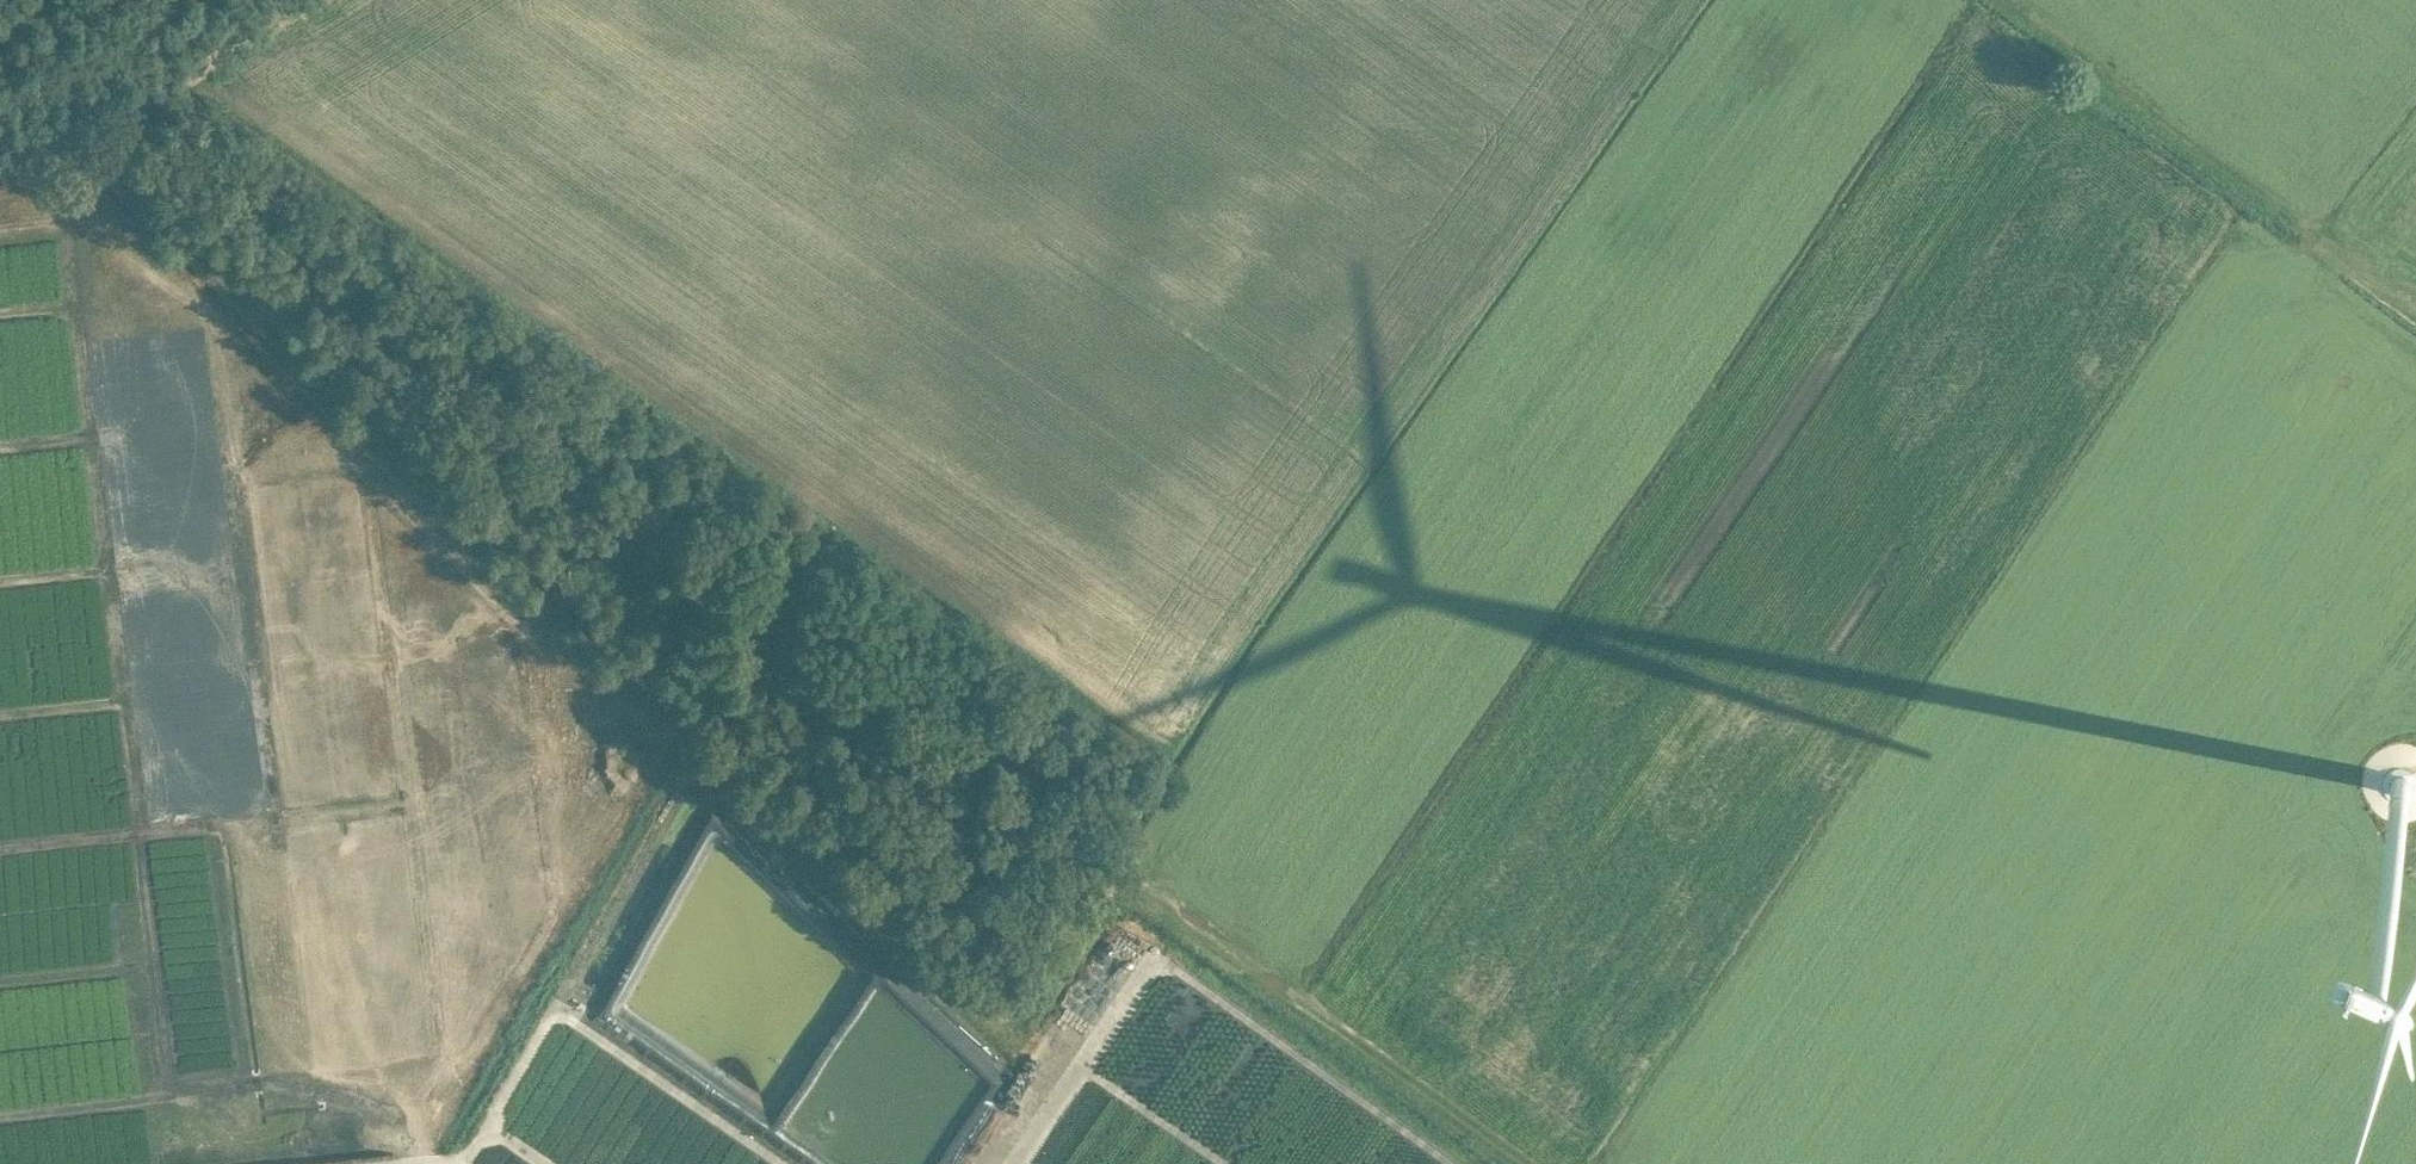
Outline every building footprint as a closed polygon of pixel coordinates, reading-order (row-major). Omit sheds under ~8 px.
[(2365,784),(2365,785),(2365,786),(2365,787),(2365,788),(2366,788),(2366,789),(2366,790),(2366,791),(2366,792),(2366,793),(2367,794),(2367,795),(2367,796),(2367,797),(2368,797),(2368,798),(2368,799),(2369,800),(2369,801),(2370,802),(2370,803),(2370,804),(2371,804),(2371,805),(2372,805),(2372,806),(2373,807),(2373,808),(2374,808),(2374,809),(2375,810),(2376,811),(2377,812),(2378,813),(2379,814),(2380,815),(2381,816),(2382,816),(2383,817),(2384,818),(2385,818),(2386,819),(2387,819),(2387,820),(2388,820),(2389,820),(2390,821),(2391,821),(2392,821),(2393,822),(2394,822),(2395,822),(2396,823),(2397,823),(2398,823),(2399,823),(2400,823),(2401,823),(2401,824),(2402,824),(2403,824),(2404,824),(2405,824),(2406,824),(2407,824),(2408,824),(2409,824),(2410,823),(2411,823),(2412,823),(2413,823),(2414,823),(2415,823),(2415,822),(2415,746),(2415,745),(2414,745),(2413,745),(2412,745),(2411,744),(2410,744),(2409,744),(2408,744),(2407,744),(2406,744),(2405,744),(2404,744),(2403,744),(2402,744),(2401,744),(2400,744),(2399,744),(2399,745),(2398,745),(2397,745),(2396,745),(2395,745),(2394,746),(2393,746),(2392,746),(2391,747),(2390,747),(2389,747),(2389,748),(2388,748),(2387,748),(2387,749),(2386,749),(2385,749),(2385,750),(2384,750),(2383,751),(2382,751),(2381,752),(2380,753),(2379,754),(2378,755),(2377,755),(2377,756),(2376,756),(2376,757),(2375,758),(2374,759),(2373,760),(2373,761),(2372,761),(2372,762),(2371,763),(2371,764),(2370,764),(2370,765),(2370,766),(2369,766),(2369,767),(2369,768),(2368,769),(2368,770),(2368,771),(2367,771),(2367,772),(2367,773),(2367,774),(2366,775),(2366,776),(2366,777),(2366,778),(2366,779),(2365,780),(2365,781),(2365,782),(2365,783),(2365,784)]
